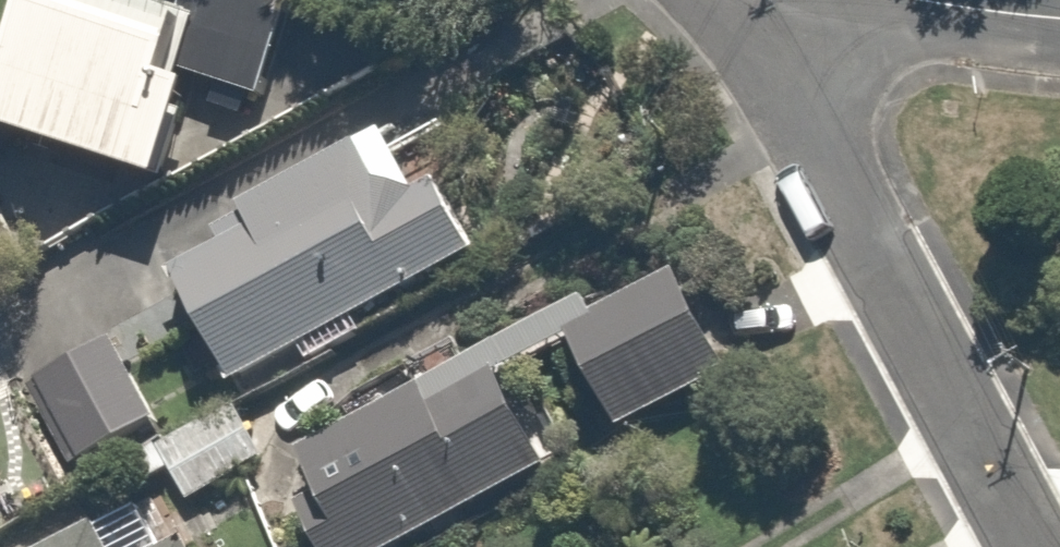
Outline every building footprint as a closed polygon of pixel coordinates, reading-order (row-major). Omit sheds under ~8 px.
[(171,0),(24,0),(0,77),(0,134),(175,188),(206,87),(260,104),(293,0),(188,0),(186,5),(171,0)] [(256,223),(178,261),(233,374),(311,336),(318,351),(408,307),(401,293),(492,248),(449,160),(383,192),(359,143),(244,199),(256,223)] [(318,546),(380,546),(549,461),(503,371),(574,335),(616,419),(727,363),(671,254),(411,386),(403,370),(292,426),(332,505),(304,519),(318,546)] [(117,334),(20,379),(60,467),(158,422),(117,334)] [(41,546),(192,546),(164,489),(41,546)]
